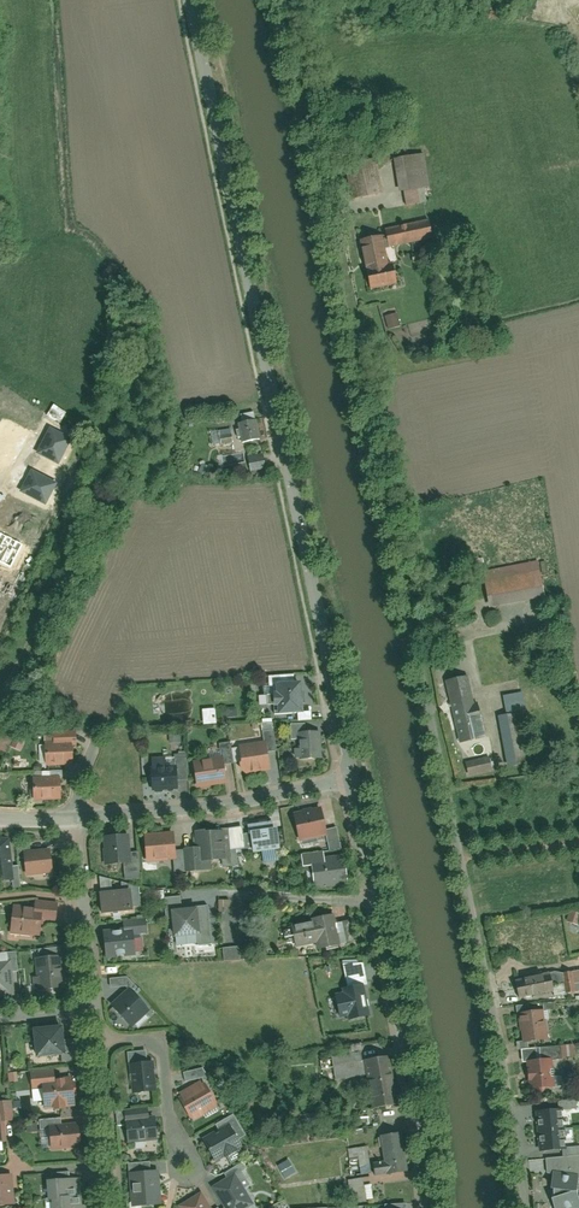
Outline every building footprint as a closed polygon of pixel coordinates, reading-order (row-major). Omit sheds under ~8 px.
[(428,185),(423,155),(394,159),(399,190),(404,189),(424,185),(428,185)] [(381,193),(375,160),(345,166),(351,199),(381,193)] [(404,189),(407,204),(426,201),(424,185),(404,189)] [(386,236),(359,242),(369,290),(396,285),(391,262),(388,263),(385,249),(431,240),(427,220),(384,229),(386,236)] [(397,312),(386,316),(389,328),(400,324),(397,312)] [(52,405),(46,415),(58,422),(65,412),(52,405)] [(241,445),(260,441),(255,411),(243,414),(245,423),(237,425),(241,445)] [(72,438),(49,427),(36,454),(59,465),(72,438)] [(229,447),(227,433),(217,434),(218,448),(229,447)] [(263,469),(262,456),(249,458),(250,470),(263,469)] [(58,483),(31,470),(20,492),(46,505),(58,483)] [(11,568),(23,544),(0,532),(0,562),(11,568)] [(542,586),(537,562),(482,574),(487,597),(542,586)] [(546,655),(531,657),(534,673),(549,671),(546,655)] [(446,683),(458,745),(485,740),(472,678),(446,683)] [(300,683),(274,685),(276,716),(302,715),(300,683)] [(505,696),(508,714),(525,711),(522,693),(505,696)] [(202,724),(215,723),(214,708),(201,709),(202,724)] [(497,718),(506,769),(532,764),(524,714),(497,718)] [(52,743),(44,743),(44,768),(72,767),(72,747),(76,747),(76,732),(52,732),(52,743)] [(322,761),(320,732),(296,733),(298,762),(322,761)] [(11,739),(0,734),(0,749),(4,751),(11,739)] [(269,771),(264,742),(237,747),(242,776),(269,771)] [(222,758),(192,763),(196,789),(226,784),(222,758)] [(488,758),(466,763),(468,775),(491,770),(488,758)] [(149,769),(150,791),(177,790),(176,768),(149,769)] [(32,778),(33,802),(60,802),(60,777),(32,778)] [(327,833),(321,809),(293,816),(299,840),(327,833)] [(247,828),(251,853),(278,848),(274,824),(247,828)] [(226,825),(199,828),(202,860),(229,857),(226,825)] [(177,858),(174,835),(143,839),(147,863),(177,858)] [(121,836),(103,837),(105,866),(123,865),(121,836)] [(9,840),(0,839),(0,884),(12,882),(9,840)] [(53,874),(50,849),(23,852),(26,877),(53,874)] [(348,884),(343,856),(326,859),(325,852),(300,856),(302,868),(311,866),(315,890),(348,884)] [(135,903),(133,885),(104,888),(106,906),(135,903)] [(23,908),(12,906),(8,934),(37,938),(40,920),(53,922),(56,904),(34,901),(33,912),(22,911),(23,908)] [(200,903),(187,904),(191,930),(204,928),(200,903)] [(187,904),(174,906),(177,931),(191,930),(187,904)] [(290,926),(295,949),(315,944),(317,950),(336,945),(328,914),(310,918),(311,921),(290,926)] [(135,953),(132,931),(104,935),(107,957),(135,953)] [(222,948),(223,959),(238,958),(237,947),(222,948)] [(65,989),(61,957),(33,960),(37,992),(65,989)] [(0,963),(0,999),(13,998),(11,962),(0,963)] [(565,972),(568,991),(578,990),(578,969),(565,972)] [(503,983),(507,1004),(549,996),(545,976),(503,983)] [(350,1019),(368,1016),(362,985),(344,989),(345,994),(336,996),(340,1016),(349,1014),(350,1019)] [(149,1009),(132,993),(113,1013),(129,1029),(149,1009)] [(549,1040),(543,1011),(516,1016),(522,1046),(549,1040)] [(64,1053),(61,1027),(35,1030),(37,1056),(64,1053)] [(389,1056),(363,1060),(361,1051),(332,1056),(335,1078),(368,1073),(374,1108),(396,1105),(389,1056)] [(558,1086),(553,1058),(526,1062),(530,1090),(558,1086)] [(145,1063),(130,1064),(133,1095),(148,1093),(145,1063)] [(182,1072),(185,1081),(204,1076),(201,1067),(182,1072)] [(74,1106),(72,1081),(55,1083),(55,1071),(31,1072),(33,1089),(39,1089),(41,1108),(74,1106)] [(184,1097),(196,1119),(218,1108),(207,1085),(184,1097)] [(535,1113),(537,1132),(564,1129),(562,1110),(535,1113)] [(129,1143),(158,1139),(156,1117),(126,1121),(129,1143)] [(81,1145),(79,1125),(50,1128),(52,1148),(81,1145)] [(227,1125),(202,1140),(215,1163),(240,1148),(227,1125)] [(537,1132),(539,1151),(566,1148),(564,1129),(537,1132)] [(393,1135),(379,1138),(383,1164),(370,1166),(372,1178),(399,1173),(393,1135)] [(554,1207),(578,1207),(578,1202),(576,1194),(576,1188),(578,1177),(578,1167),(558,1161),(550,1189),(551,1199),(554,1207)] [(148,1171),(129,1173),(132,1207),(151,1205),(148,1171)] [(225,1207),(250,1207),(255,1205),(236,1173),(212,1187),(225,1207)] [(9,1207),(7,1176),(0,1177),(0,1207),(2,1207),(9,1207)] [(351,1200),(372,1199),(371,1184),(363,1184),(362,1178),(350,1178),(351,1200)] [(50,1207),(69,1207),(67,1197),(64,1197),(62,1179),(43,1181),(45,1201),(50,1201),(50,1207)] [(179,1207),(212,1207),(202,1192),(179,1207)]
